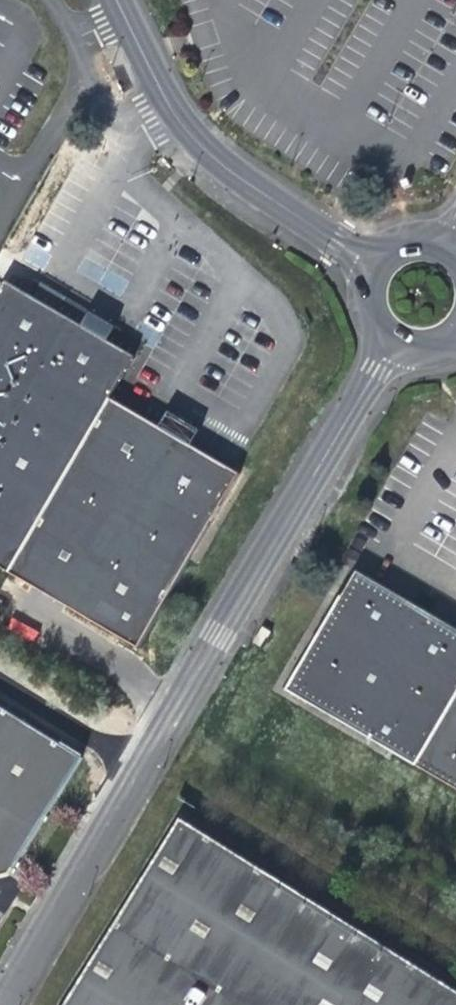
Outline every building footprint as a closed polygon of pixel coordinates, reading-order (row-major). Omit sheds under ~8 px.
[(6,569),(108,394),(132,352),(104,336),(100,334),(78,321),(44,301),(25,290),(0,276),(0,565),(6,569)] [(30,281),(25,290),(44,301),(50,293),(43,289),(30,281)] [(83,312),(78,321),(100,334),(105,325),(83,312)] [(157,423),(108,394),(6,569),(133,643),(234,468),(183,437),(157,423)] [(165,411),(157,423),(183,437),(190,425),(180,419),(165,411)] [(418,764),(455,698),(455,625),(435,613),(410,598),(359,568),(288,688),(418,764)] [(416,586),(410,598),(435,613),(442,601),(424,590),(416,586)] [(418,764),(455,786),(455,698),(418,764)] [(77,752),(0,705),(0,871),(5,870),(77,752)] [(185,816),(67,1004),(455,1004),(455,985),(185,816)]
